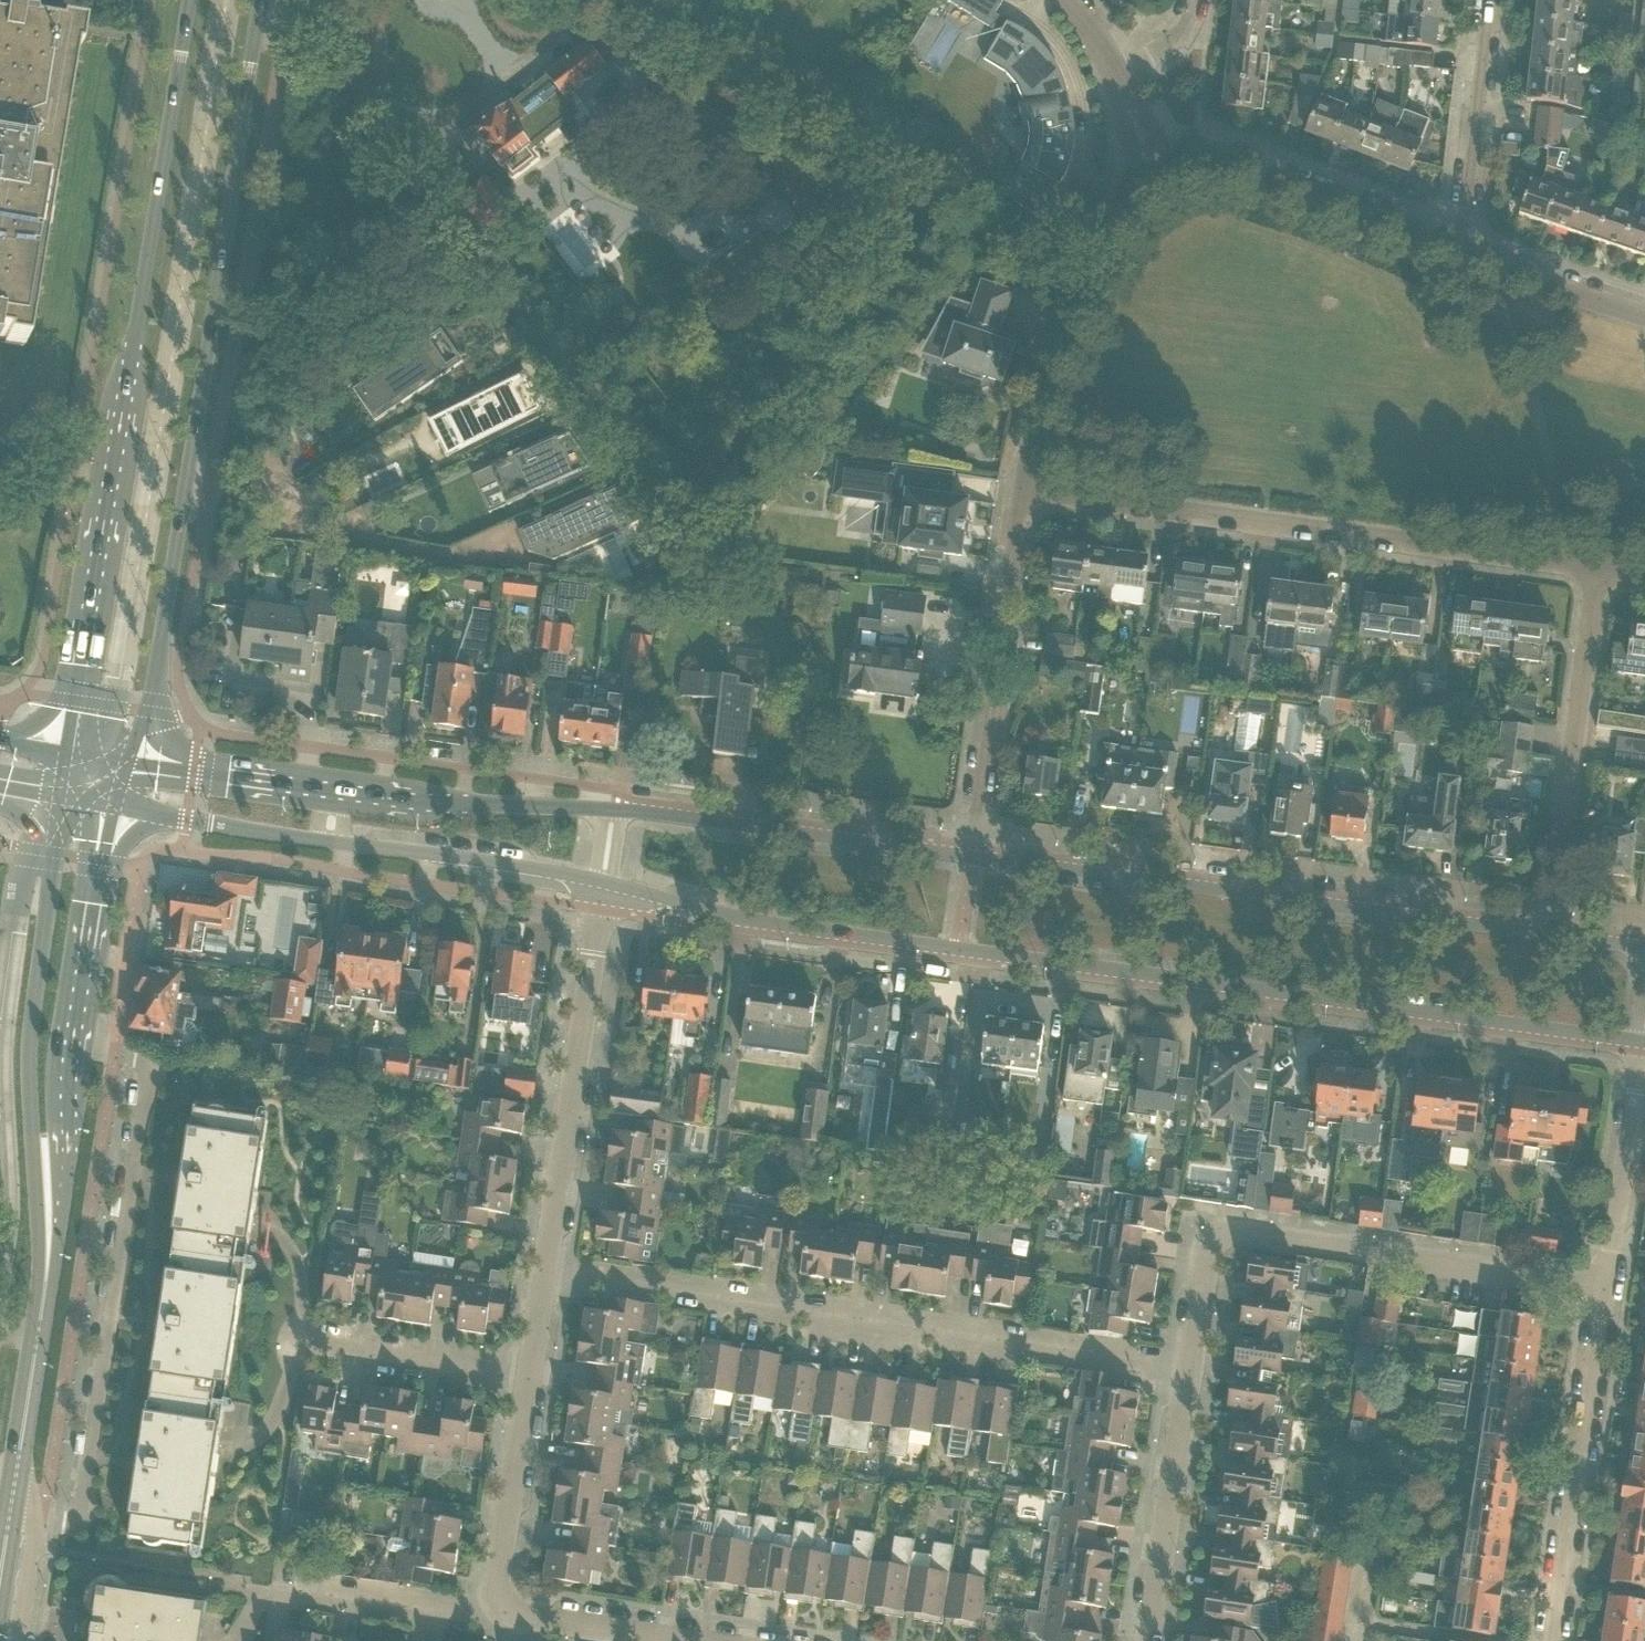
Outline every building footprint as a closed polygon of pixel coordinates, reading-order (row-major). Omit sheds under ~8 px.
[(5,8),(83,21),(87,0),(0,0),(0,9),(5,8)] [(947,0),(997,31),(981,57),(985,59),(1001,69),(1005,71),(1006,72),(1017,85),(1023,99),(1020,101),(1025,122),(1029,121),(1030,134),(1028,148),(1022,161),(1004,192),(1061,235),(1075,205),(1057,194),(1065,185),(1061,183),(1065,174),(1069,166),(1071,156),(1073,147),(1074,137),(1074,128),(1073,118),(1072,109),(1067,91),(1065,84),(1063,77),(1061,72),(1059,69),(1058,66),(1055,61),(1052,57),(1049,53),(1045,48),(1040,43),(1034,37),(1021,28),(1008,22),(1009,19),(995,13),(1004,0),(947,0)] [(1235,25),(1272,30),(1279,30),(1282,3),(1268,1),(1258,0),(1236,0),(1234,16),(1236,16),(1235,25)] [(1323,7),(1336,9),(1337,0),(1323,0),(1323,7)] [(1344,11),(1359,12),(1360,0),(1345,0),(1344,11)] [(1397,17),(1438,21),(1440,0),(1399,0),(1397,17)] [(1536,18),(1572,22),(1575,0),(1538,0),(1536,18)] [(1344,11),(1342,22),(1357,24),(1359,12),(1344,11)] [(1619,13),(1618,28),(1631,29),(1633,15),(1619,13)] [(1397,17),(1389,16),(1387,41),(1435,47),(1438,21),(1397,17)] [(20,342),(71,34),(17,25),(17,21),(18,21),(19,20),(0,17),(0,18),(1,18),(0,22),(0,339),(20,342)] [(1536,18),(1533,45),(1580,50),(1583,24),(1572,22),(1536,18)] [(1319,23),(1317,36),(1318,36),(1321,36),(1333,38),(1334,24),(1320,23),(1319,23)] [(1232,33),(1230,51),(1262,54),(1269,55),(1272,30),(1235,25),(1234,34),(1232,33)] [(1618,28),(1616,44),(1629,46),(1631,29),(1618,28)] [(1317,36),(1316,47),(1332,48),(1333,38),(1321,36),(1318,36),(1317,36)] [(554,69),(547,74),(561,91),(566,98),(602,69),(605,66),(585,43),(554,69)] [(1339,43),(1337,59),(1353,61),(1353,60),(1353,58),(1355,46),(1340,43),(1339,43)] [(1533,45),(1530,72),(1577,77),(1580,50),(1533,45)] [(1353,60),(1353,61),(1365,62),(1367,47),(1355,46),(1353,58),(1353,60)] [(1387,67),(1399,68),(1402,50),(1389,49),(1387,67)] [(1402,50),(1399,68),(1409,70),(1409,66),(1432,68),(1434,58),(1434,54),(1402,50)] [(1230,70),(1229,77),(1265,82),(1269,55),(1262,54),(1230,51),(1228,70),(1230,70)] [(1635,79),(1644,80),(1644,65),(1636,64),(1635,79)] [(1613,66),(1611,81),(1625,83),(1627,68),(1613,66)] [(1530,72),(1527,99),(1549,101),(1563,103),(1581,108),(1582,101),(1579,78),(1577,77),(1530,72)] [(512,100),(473,130),(502,169),(505,167),(513,177),(531,164),(537,159),(529,148),(530,147),(521,135),(566,98),(561,91),(547,74),(512,100)] [(1299,74),(1298,85),(1316,88),(1320,77),(1299,74)] [(1265,82),(1229,77),(1228,88),(1226,87),(1223,106),(1262,111),(1265,82)] [(1633,95),(1644,96),(1644,80),(1635,79),(1633,95)] [(1625,83),(1611,81),(1609,98),(1623,100),(1625,83)] [(1316,88),(1298,85),(1296,96),(1286,123),(1300,129),(1316,88)] [(1325,136),(1333,139),(1346,104),(1320,94),(1306,132),(1324,138),(1325,136)] [(1375,156),(1385,159),(1404,110),(1377,100),(1371,114),(1357,151),(1374,158),(1375,156)] [(1340,145),(1357,151),(1371,114),(1346,104),(1333,139),(1341,142),(1340,145)] [(1630,121),(1644,122),(1644,110),(1644,107),(1632,106),(1630,121)] [(1538,107),(1536,120),(1560,123),(1562,110),(1538,107)] [(1404,110),(1385,159),(1392,162),(1391,165),(1409,172),(1429,120),(1404,110)] [(1536,120),(1535,133),(1559,135),(1560,123),(1536,120)] [(1592,120),(1589,132),(1603,136),(1606,124),(1592,120)] [(1615,139),(1630,143),(1633,131),(1618,127),(1615,138),(1615,139)] [(1630,143),(1644,147),(1644,145),(1644,135),(1633,131),(1630,143)] [(1559,135),(1535,133),(1534,146),(1558,148),(1559,135)] [(1499,142),(1498,155),(1519,157),(1520,145),(1499,142)] [(1518,173),(1512,192),(1525,196),(1519,215),(1545,223),(1557,189),(1562,173),(1562,172),(1569,151),(1548,149),(1547,167),(1543,179),(1533,178),(1518,173)] [(1557,189),(1545,223),(1571,232),(1582,198),(1588,181),(1562,173),(1557,189)] [(486,219),(494,230),(508,220),(500,209),(506,204),(487,179),(461,199),(479,224),(486,219)] [(1571,232),(1596,241),(1608,206),(1582,198),(1571,232)] [(1596,241),(1622,249),(1633,215),(1608,206),(1596,241)] [(1644,257),(1644,219),(1633,215),(1622,249),(1644,257)] [(983,376),(1002,382),(1014,346),(991,339),(994,330),(998,332),(1012,292),(982,283),(974,307),(951,299),(934,329),(936,330),(937,328),(954,334),(944,363),(963,369),(962,373),(982,379),(983,376)] [(435,308),(445,323),(468,308),(458,293),(435,308)] [(421,347),(358,391),(373,414),(437,371),(421,347)] [(523,375),(431,420),(448,455),(540,410),(523,375)] [(569,432),(490,467),(506,503),(592,465),(569,432)] [(834,496),(905,505),(899,547),(921,550),(920,557),(942,560),(943,553),(961,556),(968,501),(951,498),(954,474),(894,466),(893,470),(839,462),(834,496)] [(620,485),(519,531),(522,537),(527,547),(527,548),(528,548),(528,549),(529,549),(530,549),(531,550),(532,549),(533,549),(547,543),(552,554),(614,526),(616,530),(635,521),(633,517),(634,517),(633,514),(629,507),(625,499),(622,490),(620,485)] [(379,499),(362,507),(367,519),(384,512),(379,499)] [(1055,562),(1052,588),(1082,592),(1083,585),(1088,549),(1068,546),(1068,544),(1056,542),(1053,561),(1055,562)] [(250,607),(244,657),(286,662),(284,680),(308,682),(313,640),(331,642),(333,642),(340,590),(344,551),(318,548),(314,585),(298,583),(294,612),(250,607)] [(1083,585),(1082,592),(1098,594),(1097,597),(1112,599),(1118,553),(1088,549),(1083,585)] [(1118,553),(1112,599),(1112,601),(1142,605),(1148,557),(1118,553)] [(1170,565),(1166,598),(1175,599),(1174,608),(1204,612),(1210,566),(1180,562),(1179,566),(1170,565)] [(1210,566),(1204,612),(1221,614),(1219,626),(1233,628),(1241,570),(1210,566)] [(466,574),(464,589),(482,592),(485,577),(466,574)] [(507,591),(539,596),(541,585),(508,580),(507,591)] [(1265,634),(1264,644),(1294,648),(1297,626),(1298,618),(1302,587),(1272,583),(1270,595),(1269,595),(1268,603),(1269,603),(1265,634)] [(1302,587),(1297,626),(1322,629),(1321,643),(1328,644),(1330,629),(1328,629),(1330,613),(1332,613),(1333,605),(1332,605),(1333,591),(1302,587)] [(855,658),(852,658),(851,664),(853,665),(850,692),(874,695),(875,691),(916,696),(918,678),(931,679),(932,668),(919,666),(920,661),(923,661),(923,655),(915,654),(917,633),(921,633),(925,597),(887,592),(883,627),(878,626),(875,651),(856,649),(855,658)] [(1396,601),(1391,639),(1419,643),(1419,644),(1421,644),(1424,626),(1428,626),(1429,616),(1428,616),(1430,595),(1412,593),(1411,603),(1396,601)] [(544,595),(537,648),(550,650),(553,625),(557,596),(544,595)] [(1362,635),(1391,639),(1396,601),(1367,597),(1367,596),(1366,596),(1360,636),(1362,636),(1362,635)] [(1451,650),(1482,655),(1489,603),(1458,599),(1451,650)] [(1489,603),(1483,645),(1485,645),(1500,647),(1499,662),(1511,664),(1511,659),(1512,654),(1518,607),(1489,603)] [(1518,607),(1512,654),(1513,654),(1512,659),(1542,663),(1549,611),(1518,607)] [(466,727),(473,672),(488,674),(489,664),(497,611),(474,608),(472,617),(454,668),(442,666),(441,675),(427,674),(423,703),(437,705),(435,723),(438,723),(438,727),(454,729),(454,726),(466,727)] [(1614,645),(1610,671),(1644,676),(1644,624),(1633,622),(1632,628),(1629,627),(1628,640),(1630,641),(1629,647),(1614,645)] [(341,700),(340,709),(358,711),(358,714),(385,717),(388,691),(390,678),(391,664),(411,666),(413,644),(415,627),(398,625),(394,625),(379,623),(378,633),(348,629),(347,634),(345,653),(345,654),(350,654),(347,678),(345,700),(341,700)] [(550,650),(546,676),(566,678),(572,627),(553,625),(550,650)] [(629,662),(626,685),(646,688),(649,665),(650,657),(653,636),(633,634),(629,662)] [(1044,653),(1073,656),(1075,639),(1047,635),(1044,653)] [(1153,639),(1149,666),(1150,666),(1165,668),(1169,637),(1153,635),(1153,639)] [(1232,636),(1225,684),(1240,686),(1244,655),(1246,638),(1245,638),(1243,637),(1232,636)] [(1140,638),(1135,672),(1149,673),(1150,666),(1149,666),(1153,639),(1140,638)] [(1089,649),(1087,664),(1095,665),(1097,650),(1089,649)] [(1244,655),(1240,686),(1251,688),(1255,688),(1259,657),(1244,655)] [(737,656),(735,678),(682,672),(682,674),(679,696),(702,699),(701,708),(706,708),(709,712),(708,717),(717,718),(713,754),(745,758),(754,687),(762,688),(765,659),(737,656)] [(1041,675),(1085,681),(1087,665),(1043,659),(1041,675)] [(1327,660),(1321,696),(1337,698),(1342,663),(1342,662),(1327,660)] [(1342,663),(1337,698),(1351,700),(1356,665),(1342,663)] [(1081,712),(1100,715),(1106,668),(1088,665),(1081,712)] [(1405,709),(1428,712),(1432,681),(1432,674),(1418,673),(1416,695),(1407,694),(1405,709)] [(488,674),(485,705),(498,706),(497,709),(496,709),(495,715),(496,715),(494,731),(498,732),(498,736),(511,737),(512,734),(525,736),(531,683),(520,682),(518,681),(502,680),(502,676),(488,674)] [(1200,681),(1198,691),(1210,692),(1211,682),(1200,681)] [(1432,681),(1428,712),(1444,713),(1447,683),(1432,681)] [(1291,684),(1290,693),(1303,695),(1305,686),(1303,686),(1291,684)] [(585,744),(588,745),(596,688),(581,686),(567,685),(560,741),(571,742),(571,744),(585,745),(585,744)] [(596,688),(588,745),(591,745),(591,746),(605,748),(605,747),(617,748),(624,692),(609,690),(596,688)] [(1504,715),(1535,719),(1538,697),(1507,693),(1504,715)] [(1319,725),(1335,727),(1338,700),(1322,698),(1319,725)] [(1282,748),(1297,751),(1305,709),(1290,706),(1282,748)] [(1377,733),(1392,735),(1395,708),(1380,706),(1377,733)] [(1598,711),(1596,727),(1627,732),(1629,715),(1598,711)] [(1629,715),(1627,732),(1644,734),(1644,718),(1629,715)] [(1502,723),(1500,737),(1531,741),(1533,727),(1502,723)] [(1500,737),(1498,752),(1529,756),(1531,741),(1500,737)] [(1615,752),(1644,756),(1644,741),(1617,737),(1615,752)] [(1043,757),(1045,744),(1031,742),(1029,759),(1026,759),(1024,772),(1027,773),(1024,795),(1039,797),(1038,800),(1052,802),(1052,798),(1055,799),(1060,759),(1043,757)] [(1102,807),(1131,811),(1140,749),(1102,744),(1097,780),(1105,781),(1102,807)] [(1140,749),(1131,811),(1161,815),(1165,789),(1172,790),(1177,754),(1140,749)] [(1529,756),(1498,752),(1485,750),(1483,768),(1526,774),(1529,756)] [(1644,772),(1644,756),(1615,752),(1612,768),(1644,772)] [(1212,798),(1209,820),(1244,824),(1247,803),(1250,779),(1251,774),(1252,767),(1233,765),(1230,764),(1217,762),(1214,784),(1212,798)] [(1279,774),(1277,793),(1273,822),(1271,822),(1269,834),(1286,836),(1286,834),(1300,836),(1302,823),(1306,824),(1312,778),(1279,774)] [(1406,831),(1405,831),(1404,843),(1405,843),(1404,846),(1450,852),(1454,823),(1453,823),(1459,780),(1440,777),(1437,800),(1411,796),(1406,831)] [(1338,785),(1334,814),(1331,836),(1335,837),(1336,840),(1346,841),(1347,838),(1362,840),(1369,789),(1338,785)] [(1488,800),(1484,834),(1487,834),(1487,835),(1484,857),(1493,858),(1494,861),(1504,862),(1506,860),(1515,861),(1521,819),(1529,820),(1531,803),(1511,800),(1511,802),(1511,803),(1488,800)] [(1629,877),(1632,852),(1644,853),(1644,820),(1635,818),(1633,834),(1620,832),(1621,826),(1605,824),(1598,872),(1629,877)] [(172,919),(168,949),(175,950),(174,960),(200,964),(202,952),(207,924),(231,928),(236,893),(252,896),(255,881),(221,876),(218,897),(187,892),(187,889),(185,888),(184,892),(176,890),(171,919),(172,919)] [(308,903),(307,911),(321,913),(323,905),(308,903)] [(316,985),(314,1003),(336,1006),(351,1008),(352,998),(367,1000),(375,940),(357,937),(358,931),(346,929),(343,951),(340,974),(318,970),(316,985)] [(375,940),(367,1000),(382,1002),(380,1013),(395,1015),(406,938),(395,936),(394,942),(375,940)] [(440,945),(437,967),(435,986),(436,987),(434,1000),(450,1002),(449,1012),(463,1014),(467,988),(468,988),(472,962),(471,962),(472,949),(459,948),(457,945),(447,944),(444,945),(440,945)] [(494,1005),(492,1020),(530,1026),(533,998),(526,997),(532,959),(520,958),(519,956),(516,956),(517,953),(505,951),(504,954),(501,954),(498,976),(494,1005)] [(294,981),(301,982),(316,985),(320,960),(298,956),(294,981)] [(142,990),(140,999),(197,1008),(199,999),(199,996),(177,993),(179,976),(143,970),(142,974),(140,974),(138,986),(140,986),(140,990),(142,990)] [(659,1016),(672,1018),(678,976),(649,973),(642,1028),(641,1031),(644,1032),(656,1034),(659,1016)] [(678,976),(672,1018),(668,1044),(692,1047),(693,1039),(698,1040),(706,981),(694,979),(695,976),(681,974),(681,977),(678,976)] [(301,982),(275,979),(270,1018),(296,1022),(301,982)] [(747,1009),(743,1039),(776,1044),(783,991),(750,986),(747,1009)] [(783,991),(776,1044),(809,1049),(813,1017),(816,995),(783,991)] [(199,999),(197,1008),(220,1011),(222,1000),(199,996),(199,999)] [(197,1008),(140,999),(139,1008),(137,1007),(136,1011),(134,1011),(132,1023),(134,1023),(134,1027),(150,1030),(150,1032),(153,1032),(154,1030),(163,1032),(161,1044),(183,1048),(183,1044),(187,1045),(195,1040),(197,1030),(191,1022),(187,1022),(187,1019),(195,1020),(197,1008)] [(883,1085),(885,1086),(892,1087),(897,1054),(882,1052),(889,1005),(855,1001),(852,1024),(848,1025),(847,1034),(850,1036),(846,1062),(846,1064),(847,1066),(848,1068),(848,1069),(850,1071),(852,1072),(855,1072),(856,1072),(858,1072),(859,1071),(861,1070),(862,1069),(863,1068),(864,1066),(880,1068),(879,1077),(879,1078),(879,1080),(880,1082),(881,1084),(883,1085)] [(910,1059),(924,1061),(924,1062),(924,1064),(924,1065),(925,1066),(926,1068),(927,1069),(928,1069),(930,1070),(931,1070),(933,1070),(934,1070),(936,1069),(937,1069),(938,1068),(939,1067),(940,1065),(940,1064),(940,1063),(943,1042),(947,1042),(949,1028),(945,1028),(947,1013),(932,1011),(931,1018),(916,1016),(910,1059)] [(981,1064),(1009,1068),(1015,1022),(987,1019),(981,1064)] [(1015,1022),(1009,1068),(1011,1068),(1025,1070),(1037,1072),(1040,1048),(1043,1026),(1015,1022)] [(624,1028),(623,1041),(642,1043),(644,1032),(641,1031),(642,1028),(633,1027),(632,1029),(624,1028)] [(1112,1036),(1095,1033),(1096,1032),(1084,1031),(1083,1032),(1080,1031),(1078,1048),(1071,1047),(1063,1101),(1102,1107),(1105,1082),(1112,1036)] [(307,1047),(304,1063),(328,1066),(332,1038),(309,1035),(307,1047)] [(1177,1045),(1145,1041),(1143,1057),(1140,1058),(1140,1062),(1142,1063),(1142,1065),(1134,1064),(1128,1112),(1156,1116),(1158,1108),(1173,1111),(1180,1058),(1175,1057),(1177,1045)] [(281,1044),(279,1060),(304,1063),(307,1047),(281,1044)] [(1206,1063),(1201,1101),(1214,1103),(1212,1117),(1235,1120),(1230,1157),(1259,1161),(1263,1132),(1244,1129),(1244,1128),(1245,1121),(1249,1090),(1251,1090),(1252,1083),(1254,1069),(1256,1056),(1237,1054),(1238,1049),(1219,1046),(1218,1051),(1217,1051),(1215,1065),(1206,1063)] [(390,1049),(386,1076),(409,1080),(411,1059),(412,1053),(390,1049)] [(411,1059),(409,1080),(469,1089),(473,1061),(460,1059),(459,1064),(458,1067),(452,1066),(452,1069),(423,1065),(423,1061),(411,1059)] [(1275,1099),(1269,1146),(1304,1151),(1307,1133),(1314,1134),(1315,1127),(1327,1128),(1328,1123),(1342,1125),(1342,1123),(1349,1072),(1347,1071),(1347,1068),(1333,1066),(1333,1070),(1315,1067),(1312,1089),(1312,1095),(1317,1096),(1315,1111),(1308,1111),(1309,1108),(1286,1105),(1286,1101),(1275,1099)] [(506,1094),(515,1096),(517,1082),(535,1085),(537,1071),(510,1067),(506,1094)] [(1342,1125),(1340,1140),(1376,1145),(1380,1116),(1371,1115),(1372,1106),(1375,1106),(1378,1092),(1374,1091),(1376,1075),(1364,1074),(1365,1070),(1352,1069),(1351,1072),(1349,1072),(1342,1123),(1342,1125)] [(691,1075),(684,1123),(708,1126),(715,1079),(691,1075)] [(1411,1155),(1439,1159),(1449,1082),(1421,1078),(1421,1084),(1411,1083),(1402,1143),(1412,1144),(1411,1155)] [(715,1079),(708,1126),(726,1129),(733,1082),(715,1079)] [(517,1082),(515,1096),(533,1098),(535,1085),(517,1082)] [(1449,1082),(1439,1159),(1441,1159),(1441,1158),(1448,1160),(1450,1147),(1471,1150),(1472,1151),(1473,1151),(1475,1152),(1476,1152),(1478,1152),(1480,1151),(1481,1150),(1482,1149),(1483,1147),(1483,1146),(1483,1145),(1483,1144),(1483,1142),(1483,1141),(1481,1140),(1483,1125),(1473,1124),(1478,1086),(1449,1082)] [(612,1086),(609,1110),(659,1118),(663,1094),(612,1086)] [(809,1090),(802,1139),(823,1142),(830,1093),(809,1090)] [(1499,1126),(1495,1158),(1497,1158),(1520,1162),(1521,1162),(1523,1146),(1539,1148),(1546,1095),(1518,1091),(1515,1113),(1513,1127),(1501,1126),(1499,1126)] [(1546,1095),(1539,1148),(1538,1160),(1539,1160),(1539,1159),(1549,1160),(1548,1161),(1569,1164),(1575,1121),(1584,1122),(1587,1101),(1546,1095)] [(466,1113),(462,1140),(491,1144),(493,1129),(520,1133),(520,1135),(521,1135),(526,1106),(524,1106),(524,1107),(510,1105),(510,1104),(509,1103),(509,1102),(508,1102),(507,1101),(506,1100),(505,1100),(504,1100),(503,1100),(502,1100),(501,1100),(500,1100),(499,1100),(499,1101),(498,1101),(497,1102),(496,1102),(496,1103),(481,1101),(479,1115),(466,1113)] [(126,1460),(126,1463),(126,1466),(127,1469),(129,1473),(132,1475),(135,1476),(139,1477),(139,1478),(130,1537),(142,1539),(143,1540),(143,1541),(144,1542),(145,1543),(146,1544),(147,1544),(148,1545),(149,1545),(150,1546),(151,1546),(152,1546),(153,1547),(154,1547),(155,1546),(157,1546),(158,1546),(159,1546),(160,1545),(161,1545),(162,1544),(163,1543),(164,1542),(192,1547),(202,1548),(223,1410),(225,1401),(245,1268),(247,1259),(260,1174),(268,1120),(267,1120),(258,1119),(229,1115),(228,1114),(228,1113),(227,1112),(226,1111),(225,1110),(224,1109),(223,1109),(222,1108),(221,1108),(220,1108),(219,1108),(217,1108),(216,1108),(215,1108),(214,1108),(213,1108),(212,1109),(210,1109),(209,1110),(208,1111),(196,1110),(186,1170),(181,1170),(175,1171),(172,1174),(169,1177),(168,1180),(168,1184),(170,1187),(173,1191),(176,1193),(179,1194),(183,1194),(164,1313),(158,1312),(154,1314),(151,1317),(148,1321),(148,1324),(150,1329),(153,1332),(157,1334),(161,1334),(143,1453),(139,1452),(136,1453),(132,1453),(130,1455),(127,1457),(126,1460)] [(1101,1112),(1099,1126),(1118,1128),(1120,1114),(1101,1112)] [(1191,1113),(1180,1112),(1177,1134),(1188,1136),(1191,1113)] [(614,1131),(609,1158),(654,1165),(654,1166),(667,1167),(669,1168),(671,1153),(682,1155),(686,1128),(637,1121),(635,1135),(615,1132),(615,1131),(614,1131)] [(867,1150),(884,1152),(888,1124),(871,1122),(867,1150)] [(953,1137),(950,1162),(963,1164),(971,1165),(976,1128),(955,1125),(954,1131),(953,1137)] [(917,1146),(915,1157),(950,1162),(953,1137),(954,1131),(936,1128),(933,1148),(917,1146)] [(717,1131),(715,1148),(729,1150),(732,1133),(717,1131)] [(471,1168),(468,1182),(513,1189),(517,1162),(516,1161),(516,1163),(489,1159),(491,1144),(462,1140),(458,1166),(471,1168)] [(786,1140),(784,1151),(810,1155),(812,1144),(786,1140)] [(1032,1149),(1028,1175),(1044,1177),(1048,1152),(1032,1149)] [(1097,1151),(1092,1185),(1110,1187),(1115,1153),(1097,1151)] [(607,1174),(605,1185),(607,1185),(607,1184),(634,1188),(632,1202),(661,1207),(665,1180),(667,1167),(654,1166),(654,1165),(609,1158),(607,1174)] [(938,1175),(938,1177),(948,1178),(950,1164),(940,1162),(938,1175)] [(1147,1193),(1179,1198),(1183,1171),(1166,1169),(1164,1183),(1149,1181),(1147,1193)] [(1240,1175),(1235,1206),(1239,1207),(1251,1209),(1252,1209),(1256,1182),(1257,1178),(1240,1175)] [(1051,1179),(1048,1199),(1065,1201),(1068,1182),(1051,1179)] [(513,1189),(468,1182),(467,1193),(447,1190),(443,1219),(486,1226),(488,1211),(508,1214),(507,1215),(509,1216),(513,1189)] [(1256,1182),(1252,1209),(1301,1216),(1302,1208),(1293,1206),(1296,1188),(1258,1182),(1256,1182)] [(371,1192),(369,1204),(380,1205),(382,1194),(371,1192)] [(1093,1220),(1089,1246),(1102,1248),(1131,1253),(1135,1228),(1162,1232),(1161,1233),(1163,1233),(1167,1204),(1166,1204),(1166,1206),(1162,1205),(1163,1200),(1114,1193),(1114,1195),(1109,1194),(1107,1210),(1108,1210),(1106,1222),(1093,1220)] [(1381,1214),(1379,1228),(1398,1231),(1402,1203),(1385,1200),(1385,1202),(1383,1201),(1381,1214)] [(661,1207),(632,1202),(629,1217),(602,1213),(603,1211),(601,1211),(597,1240),(598,1241),(598,1239),(611,1241),(609,1255),(639,1260),(644,1231),(657,1233),(661,1207)] [(727,1217),(722,1248),(736,1250),(734,1263),(733,1263),(733,1264),(762,1269),(762,1267),(761,1267),(764,1247),(779,1250),(784,1214),(742,1207),(740,1220),(727,1217)] [(1362,1210),(1359,1225),(1379,1228),(1381,1214),(1362,1210)] [(1461,1241),(1477,1243),(1481,1215),(1465,1212),(1461,1241)] [(800,1274),(827,1279),(833,1234),(820,1232),(822,1219),(795,1215),(789,1251),(804,1254),(801,1273),(800,1273),(800,1274)] [(1481,1215),(1477,1243),(1494,1246),(1498,1217),(1481,1215)] [(355,1276),(369,1278),(373,1258),(377,1230),(349,1225),(347,1223),(346,1222),(344,1221),(341,1220),(340,1220),(338,1220),(336,1221),(334,1223),(333,1224),(332,1226),(332,1227),(332,1228),(332,1230),(332,1231),(332,1233),(333,1234),(334,1235),(329,1271),(327,1272),(326,1273),(325,1274),(325,1277),(324,1278),(324,1279),(325,1281),(325,1282),(326,1283),(326,1284),(324,1299),(323,1299),(323,1300),(352,1305),(352,1303),(350,1303),(355,1276)] [(884,1243),(883,1247),(898,1249),(896,1268),(893,1287),(891,1287),(891,1288),(918,1293),(925,1248),(928,1227),(887,1221),(886,1229),(884,1243)] [(975,1258),(972,1279),(987,1282),(984,1301),(983,1301),(983,1303),(1012,1307),(1012,1306),(1011,1305),(1013,1293),(1027,1295),(1028,1288),(1031,1288),(1034,1272),(1030,1272),(1031,1266),(1031,1265),(1003,1260),(1005,1248),(1007,1232),(981,1228),(982,1223),(981,1222),(978,1243),(975,1258)] [(833,1234),(827,1279),(854,1283),(854,1281),(852,1281),(855,1261),(871,1264),(876,1228),(849,1224),(847,1236),(833,1234)] [(1525,1246),(1553,1250),(1556,1233),(1528,1229),(1525,1246)] [(925,1248),(918,1293),(945,1297),(945,1295),(944,1295),(947,1276),(962,1278),(968,1242),(940,1238),(938,1250),(925,1248)] [(1111,1277),(1108,1291),(1153,1298),(1157,1271),(1156,1271),(1155,1272),(1129,1268),(1131,1253),(1102,1248),(1098,1275),(1111,1277)] [(417,1252),(416,1261),(456,1265),(457,1256),(417,1252)] [(1251,1256),(1247,1282),(1275,1287),(1292,1289),(1304,1291),(1306,1277),(1308,1265),(1251,1256)] [(377,1317),(404,1321),(413,1264),(373,1258),(369,1278),(367,1294),(381,1296),(378,1316),(377,1316),(377,1317)] [(478,1280),(479,1274),(479,1269),(475,1264),(470,1262),(464,1262),(460,1266),(457,1271),(453,1270),(448,1299),(463,1302),(459,1328),(457,1328),(457,1330),(486,1334),(486,1333),(485,1332),(487,1320),(501,1322),(509,1274),(491,1271),(489,1281),(478,1280)] [(453,1270),(413,1264),(404,1321),(431,1326),(431,1324),(430,1324),(434,1297),(448,1299),(453,1270)] [(1241,1324),(1269,1328),(1298,1332),(1304,1291),(1292,1289),(1275,1287),(1273,1302),(1245,1298),(1241,1324)] [(1090,1329),(1123,1334),(1126,1335),(1128,1320),(1148,1323),(1147,1325),(1149,1325),(1153,1298),(1108,1291),(1092,1288),(1088,1313),(1092,1314),(1090,1329)] [(1348,1290),(1343,1319),(1351,1320),(1359,1321),(1360,1319),(1360,1318),(1364,1293),(1348,1290)] [(1378,1292),(1374,1321),(1384,1323),(1396,1325),(1400,1295),(1378,1292)] [(586,1309),(582,1336),(627,1343),(629,1329),(649,1332),(652,1313),(644,1312),(646,1304),(609,1299),(607,1314),(588,1311),(588,1309),(586,1309)] [(1482,1310),(1479,1334),(1497,1337),(1536,1343),(1538,1341),(1539,1333),(1538,1329),(1539,1318),(1501,1312),(1482,1310)] [(1359,1321),(1356,1341),(1381,1345),(1384,1323),(1374,1321),(1360,1319),(1359,1321)] [(1384,1323),(1381,1345),(1398,1348),(1402,1325),(1396,1325),(1384,1323)] [(1234,1365),(1262,1370),(1279,1372),(1281,1358),(1294,1360),(1298,1332),(1269,1328),(1267,1344),(1238,1339),(1234,1365)] [(1479,1334),(1475,1359),(1493,1362),(1532,1368),(1534,1366),(1536,1357),(1534,1354),(1536,1343),(1497,1337),(1479,1334)] [(606,1366),(604,1380),(633,1385),(641,1386),(647,1346),(627,1343),(582,1336),(578,1363),(579,1363),(580,1362),(606,1366)] [(730,1422),(741,1351),(741,1350),(721,1347),(722,1341),(703,1338),(691,1416),(711,1419),(716,1390),(734,1393),(730,1422)] [(1357,1341),(1354,1366),(1372,1369),(1376,1344),(1357,1341)] [(755,1396),(774,1399),(774,1400),(780,1365),(782,1357),(760,1353),(761,1347),(742,1344),(741,1350),(741,1351),(730,1422),(750,1425),(755,1396)] [(1471,1383),(1490,1386),(1529,1392),(1531,1389),(1532,1381),(1530,1379),(1532,1368),(1493,1362),(1475,1359),(1471,1383)] [(809,1443),(813,1414),(812,1414),(819,1371),(820,1371),(821,1365),(801,1362),(800,1369),(780,1365),(774,1400),(774,1399),(772,1408),(792,1411),(788,1440),(798,1441),(806,1443),(809,1443)] [(844,1449),(847,1449),(859,1371),(841,1368),(840,1375),(820,1371),(819,1371),(812,1414),(813,1414),(832,1417),(827,1446),(836,1447),(844,1449)] [(1228,1407),(1265,1413),(1272,1413),(1275,1399),(1287,1401),(1291,1374),(1279,1372),(1262,1370),(1260,1385),(1232,1381),(1228,1407)] [(872,1423),(890,1426),(891,1426),(898,1383),(897,1383),(877,1380),(878,1374),(859,1371),(847,1449),(867,1452),(872,1423)] [(1076,1398),(1074,1412),(1134,1421),(1138,1394),(1137,1394),(1137,1395),(1117,1392),(1119,1377),(1083,1372),(1079,1398),(1076,1398)] [(931,1433),(932,1424),(937,1390),(936,1389),(916,1386),(917,1380),(898,1377),(897,1383),(898,1383),(891,1426),(890,1426),(886,1455),(906,1458),(911,1429),(931,1433)] [(947,1456),(967,1459),(978,1387),(979,1380),(960,1377),(959,1384),(938,1381),(936,1389),(937,1390),(932,1424),(951,1427),(947,1456)] [(574,1389),(570,1416),(627,1425),(632,1426),(635,1410),(629,1409),(633,1385),(604,1380),(602,1395),(575,1391),(575,1390),(574,1389)] [(1465,1385),(1439,1381),(1438,1392),(1463,1396),(1465,1385)] [(1639,1406),(1644,1407),(1644,1382),(1643,1382),(1642,1392),(1638,1392),(1636,1405),(1639,1405),(1639,1406)] [(1471,1383),(1467,1407),(1486,1410),(1525,1416),(1526,1416),(1530,1392),(1528,1392),(1529,1392),(1490,1386),(1471,1383)] [(978,1387),(967,1459),(972,1430),(991,1433),(986,1462),(1007,1465),(1019,1386),(1000,1384),(999,1390),(978,1387)] [(318,1435),(315,1451),(342,1456),(347,1422),(332,1420),(337,1393),(338,1393),(338,1392),(309,1387),(309,1389),(310,1389),(304,1432),(318,1435)] [(372,1434),(386,1436),(393,1391),(366,1387),(366,1389),(367,1389),(364,1409),(349,1406),(347,1422),(342,1456),(369,1460),(372,1434)] [(398,1451),(424,1455),(429,1426),(414,1424),(418,1397),(420,1397),(420,1396),(393,1391),(386,1436),(400,1438),(398,1451)] [(429,1426),(424,1455),(421,1477),(435,1479),(449,1468),(453,1446),(482,1451),(486,1420),(472,1418),(474,1405),(475,1406),(476,1404),(446,1400),(446,1401),(448,1401),(444,1428),(429,1426)] [(1466,1419),(1467,1407),(1436,1402),(1434,1414),(1466,1419)] [(1632,1431),(1644,1433),(1644,1407),(1639,1406),(1637,1421),(1634,1421),(1632,1431)] [(1466,1419),(1464,1432),(1482,1434),(1521,1440),(1521,1439),(1524,1437),(1525,1430),(1523,1426),(1524,1420),(1525,1417),(1525,1416),(1486,1410),(1467,1407),(1466,1419)] [(1065,1451),(1100,1457),(1102,1442),(1129,1446),(1129,1448),(1130,1448),(1134,1421),(1074,1412),(1071,1411),(1065,1451)] [(1234,1424),(1230,1450),(1258,1454),(1275,1456),(1287,1458),(1290,1444),(1294,1417),(1272,1413),(1265,1413),(1262,1428),(1234,1424)] [(594,1446),(592,1461),(621,1465),(627,1425),(570,1416),(566,1443),(567,1444),(567,1442),(594,1446)] [(692,1418),(690,1432),(700,1433),(702,1420),(692,1418)] [(1353,1421),(1350,1439),(1364,1441),(1367,1424),(1353,1421)] [(731,1425),(729,1437),(738,1438),(740,1426),(731,1425)] [(1432,1427),(1430,1438),(1456,1442),(1458,1431),(1432,1427)] [(1632,1457),(1644,1459),(1644,1433),(1632,1431),(1630,1446),(1633,1446),(1632,1457)] [(1482,1434),(1479,1458),(1517,1464),(1520,1462),(1521,1454),(1519,1451),(1521,1440),(1482,1434)] [(798,1441),(796,1452),(804,1453),(806,1443),(798,1441)] [(836,1447),(835,1458),(842,1460),(844,1449),(836,1447)] [(1053,1477),(1051,1490),(1064,1493),(1077,1494),(1122,1501),(1126,1474),(1124,1474),(1124,1476),(1097,1471),(1100,1457),(1065,1451),(1057,1450),(1053,1477)] [(1428,1451),(1427,1462),(1452,1466),(1454,1455),(1428,1451)] [(1224,1491),(1252,1496),(1268,1498),(1271,1484),(1283,1486),(1287,1458),(1275,1456),(1258,1454),(1256,1469),(1228,1465),(1224,1491)] [(1632,1457),(1632,1458),(1628,1457),(1626,1471),(1629,1471),(1628,1481),(1644,1483),(1644,1459),(1632,1457)] [(888,1458),(887,1467),(896,1468),(897,1459),(888,1458)] [(1479,1458),(1475,1482),(1514,1488),(1516,1486),(1518,1478),(1516,1475),(1517,1464),(1479,1458)] [(957,1459),(955,1471),(964,1473),(966,1460),(957,1459)] [(562,1470),(557,1497),(602,1504),(604,1490),(617,1492),(621,1465),(592,1461),(589,1476),(563,1471),(563,1470),(562,1470)] [(709,1462),(708,1469),(711,1474),(719,1475),(720,1464),(709,1462)] [(789,1474),(788,1480),(792,1486),(799,1487),(801,1476),(789,1474)] [(1424,1475),(1422,1486),(1448,1490),(1450,1479),(1424,1475)] [(1628,1481),(1624,1480),(1622,1498),(1625,1498),(1624,1506),(1644,1509),(1644,1483),(1628,1481)] [(1475,1482),(1471,1506),(1510,1512),(1513,1510),(1514,1502),(1512,1499),(1514,1488),(1475,1482)] [(287,1484),(284,1509),(294,1510),(297,1511),(301,1486),(287,1484)] [(1005,1485),(1001,1505),(1017,1507),(1021,1488),(1005,1485)] [(1049,1531),(1058,1533),(1087,1537),(1090,1523),(1116,1527),(1116,1528),(1118,1528),(1122,1501),(1077,1494),(1064,1493),(1060,1518),(1051,1517),(1049,1531)] [(716,1495),(714,1508),(716,1509),(717,1509),(728,1510),(730,1497),(716,1495)] [(1218,1533),(1246,1537),(1275,1541),(1281,1500),(1268,1498),(1252,1496),(1250,1511),(1222,1507),(1218,1533)] [(582,1527),(579,1541),(608,1546),(612,1519),(600,1517),(602,1504),(557,1497),(553,1524),(555,1524),(555,1523),(582,1527)] [(946,1497),(944,1508),(959,1511),(961,1499),(946,1497)] [(401,1538),(401,1539),(458,1548),(462,1521),(460,1521),(460,1522),(441,1519),(433,1518),(436,1503),(421,1501),(407,1498),(403,1525),(402,1528),(401,1538)] [(685,1577),(705,1580),(706,1580),(717,1509),(716,1509),(714,1525),(712,1537),(693,1535),(695,1522),(698,1506),(677,1503),(665,1581),(684,1584),(685,1577)] [(1471,1506),(1467,1531),(1506,1537),(1509,1535),(1510,1527),(1508,1523),(1510,1512),(1471,1506)] [(1618,1520),(1622,1521),(1620,1531),(1644,1535),(1644,1509),(1624,1506),(1624,1508),(1620,1507),(1618,1520)] [(724,1583),(745,1586),(756,1515),(754,1529),(751,1544),(733,1541),(735,1526),(737,1512),(728,1510),(717,1509),(706,1580),(705,1580),(704,1587),(723,1590),(724,1583)] [(294,1510),(291,1527),(321,1532),(324,1515),(297,1511),(294,1510)] [(764,1589),(784,1592),(785,1592),(796,1521),(795,1521),(792,1538),(791,1550),(772,1547),(774,1535),(776,1518),(756,1515),(745,1586),(744,1593),(763,1596),(764,1589)] [(803,1595),(824,1599),(831,1556),(811,1553),(813,1538),(816,1524),(796,1521),(785,1592),(784,1592),(783,1599),(802,1602),(803,1595)] [(695,1522),(693,1535),(712,1537),(714,1525),(695,1522)] [(1416,1524),(1414,1534),(1438,1538),(1440,1528),(1416,1524)] [(735,1526),(733,1541),(751,1544),(754,1529),(735,1526)] [(863,1611),(864,1605),(875,1533),(855,1530),(852,1544),(833,1541),(831,1556),(824,1599),(845,1602),(844,1608),(863,1611)] [(1467,1531),(1464,1555),(1503,1561),(1505,1558),(1506,1550),(1504,1548),(1506,1537),(1467,1531)] [(1613,1556),(1644,1561),(1644,1535),(1620,1531),(1618,1541),(1615,1541),(1613,1556)] [(903,1617),(904,1611),(903,1611),(914,1539),(894,1536),(890,1565),(871,1562),(875,1533),(864,1605),(885,1608),(884,1614),(903,1617)] [(1048,1547),(1044,1572),(1065,1575),(1109,1582),(1113,1555),(1112,1555),(1112,1556),(1085,1552),(1087,1537),(1058,1533),(1056,1548),(1048,1547)] [(774,1535),(772,1547),(791,1550),(792,1538),(774,1535)] [(401,1539),(390,1537),(388,1551),(398,1552),(394,1579),(430,1585),(433,1570),(452,1573),(452,1575),(454,1575),(458,1548),(401,1539)] [(1211,1574),(1239,1579),(1256,1581),(1258,1567),(1270,1569),(1275,1541),(1246,1537),(1243,1552),(1215,1548),(1211,1574)] [(813,1538),(811,1553),(831,1556),(833,1541),(813,1538)] [(942,1623),(943,1617),(942,1617),(953,1545),(933,1542),(931,1557),(929,1571),(910,1568),(912,1554),(915,1539),(914,1539),(903,1611),(904,1611),(924,1614),(923,1620),(942,1623)] [(549,1550),(545,1579),(546,1580),(546,1578),(561,1580),(561,1581),(562,1582),(563,1583),(564,1583),(564,1584),(565,1584),(566,1584),(567,1584),(568,1584),(569,1584),(570,1584),(571,1584),(572,1584),(572,1583),(573,1583),(574,1582),(589,1585),(592,1570),(604,1572),(608,1550),(608,1546),(579,1541),(577,1556),(550,1552),(551,1550),(549,1550)] [(1328,1541),(1325,1556),(1351,1560),(1354,1545),(1328,1541)] [(942,1617),(943,1617),(963,1620),(962,1626),(981,1629),(993,1551),(973,1548),(968,1577),(950,1574),(954,1545),(953,1545),(942,1617)] [(1439,1576),(1460,1580),(1499,1585),(1501,1583),(1503,1575),(1501,1571),(1503,1561),(1464,1555),(1443,1552),(1439,1576)] [(912,1554),(910,1568),(929,1571),(931,1557),(912,1554)] [(1351,1560),(1325,1556),(1324,1568),(1349,1572),(1351,1560)] [(1613,1556),(1611,1570),(1614,1571),(1612,1582),(1644,1587),(1644,1561),(1613,1556)] [(1349,1572),(1324,1568),(1321,1582),(1347,1586),(1349,1572)] [(1044,1572),(1038,1612),(1046,1613),(1075,1618),(1077,1603),(1104,1607),(1104,1609),(1105,1609),(1109,1582),(1065,1575),(1044,1572)] [(1410,1572),(1408,1583),(1433,1586),(1435,1575),(1410,1572)] [(1205,1616),(1235,1621),(1235,1624),(1261,1628),(1261,1627),(1279,1630),(1276,1602),(1270,1603),(1269,1593),(1272,1593),(1271,1583),(1256,1581),(1239,1579),(1237,1594),(1209,1590),(1205,1616)] [(1460,1580),(1456,1604),(1495,1610),(1497,1610),(1500,1586),(1499,1585),(1460,1580)] [(1347,1586),(1321,1582),(1319,1596),(1345,1600),(1347,1586)] [(207,1603),(100,1586),(95,1618),(93,1618),(91,1618),(89,1618),(86,1619),(84,1620),(82,1622),(81,1623),(81,1625),(79,1634),(79,1636),(80,1637),(80,1638),(82,1640),(83,1640),(202,1640),(207,1603)] [(1319,1596),(1317,1610),(1343,1614),(1345,1600),(1319,1596)] [(1603,1622),(1644,1628),(1644,1602),(1632,1600),(1610,1597),(1608,1608),(1605,1607),(1603,1622)] [(1439,1601),(1435,1626),(1452,1629),(1469,1632),(1491,1635),(1491,1634),(1494,1630),(1495,1623),(1493,1620),(1494,1616),(1495,1610),(1456,1604),(1439,1601)] [(989,1608),(988,1615),(999,1617),(1000,1609),(989,1608)] [(1024,1632),(1036,1634),(1036,1635),(1039,1639),(1042,1640),(1051,1640),(1100,1640),(1101,1635),(1100,1635),(1099,1636),(1073,1632),(1075,1618),(1046,1613),(1038,1612),(1027,1610),(1024,1632)] [(1343,1614),(1317,1610),(1315,1623),(1341,1627),(1343,1614)] [(1603,1640),(1642,1640),(1644,1628),(1603,1622),(1600,1636),(1604,1637),(1603,1640)] [(1313,1637),(1338,1640),(1339,1640),(1341,1627),(1315,1623),(1314,1629),(1313,1637)] [(1300,1627),(1299,1635),(1313,1637),(1314,1629),(1300,1627)] [(1251,1632),(1223,1628),(1220,1640),(1258,1640),(1251,1632)] [(305,1635),(278,1631),(278,1632),(279,1632),(278,1640),(304,1640),(305,1635)]
